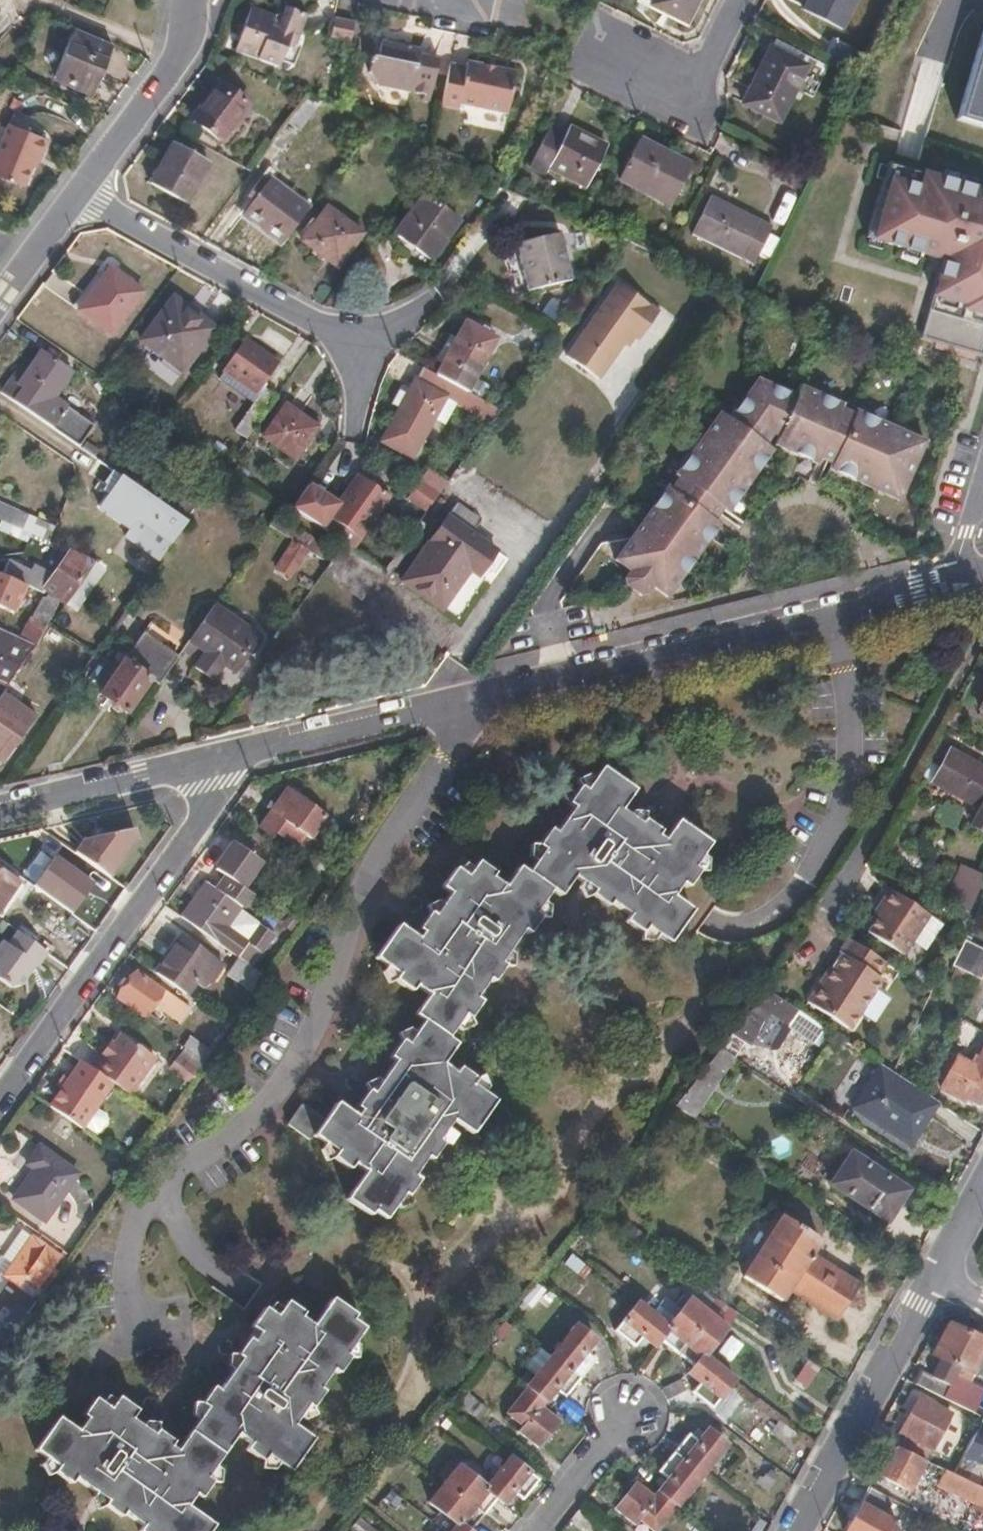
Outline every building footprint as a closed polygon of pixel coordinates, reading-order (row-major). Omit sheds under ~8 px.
[(691,0),(648,0),(683,17),(691,0)] [(855,0),(808,0),(804,10),(841,29),(855,0)] [(295,43),(307,14),(284,5),(278,19),(273,18),(275,11),(254,3),(235,46),(280,65),(282,57),(286,47),(295,43)] [(349,44),(353,23),(334,20),(330,41),(349,44)] [(99,83),(113,49),(79,34),(72,31),(51,78),(89,94),(94,81),(99,83)] [(958,118),(982,125),(982,37),(958,118)] [(427,100),(435,58),(415,55),(416,48),(381,41),(379,49),(374,52),(373,58),(366,58),(363,71),(372,84),(421,93),(421,99),(427,100)] [(294,61),(300,46),(295,43),(286,47),(282,57),(294,61)] [(778,120),(805,64),(769,46),(742,100),(778,120)] [(507,113),(512,81),(514,69),(464,61),(463,66),(446,64),(438,106),(457,110),(458,105),(472,107),(507,113)] [(94,95),(99,83),(94,81),(89,94),(94,95)] [(218,141),(248,104),(218,81),(187,115),(218,141)] [(278,151),(309,110),(299,103),(270,144),(278,151)] [(52,137),(30,127),(33,119),(18,112),(14,120),(12,120),(0,149),(0,172),(26,182),(35,163),(34,163),(39,151),(45,153),(52,137)] [(588,186),(608,145),(570,125),(567,132),(549,123),(529,163),(546,171),(549,166),(588,186)] [(669,204),(689,163),(634,136),(614,179),(669,204)] [(183,205),(204,163),(166,143),(146,184),(183,205)] [(40,166),(45,153),(39,151),(34,163),(35,163),(40,166)] [(886,163),(860,250),(933,267),(917,339),(979,357),(982,345),(982,189),(886,163)] [(282,246),(309,209),(270,180),(273,173),(267,168),(250,190),(256,196),(241,216),(282,246)] [(430,258),(459,220),(423,193),(394,230),(408,242),(430,258)] [(752,262),(770,222),(707,194),(689,232),(752,262)] [(334,265),(358,231),(324,207),(300,241),(334,265)] [(569,279),(558,231),(514,242),(525,289),(569,279)] [(107,336),(139,294),(105,271),(75,312),(107,336)] [(620,348),(627,338),(631,342),(636,345),(656,316),(638,303),(614,286),(611,291),(586,327),(562,360),(596,383),(620,348)] [(180,372),(211,331),(169,301),(138,342),(180,372)] [(467,392),(493,339),(461,322),(435,375),(451,384),(467,392)] [(625,351),(631,342),(627,338),(620,348),(625,351)] [(259,389),(274,366),(241,343),(221,372),(253,395),(248,403),(253,406),(235,432),(245,440),(275,400),(259,389)] [(55,396),(69,375),(38,355),(21,380),(13,374),(1,393),(79,445),(94,422),(55,396)] [(432,419),(451,384),(435,375),(421,368),(381,441),(411,458),(432,419)] [(248,403),(253,395),(221,372),(216,380),(248,403)] [(893,425),(870,415),(855,408),(854,413),(840,408),(841,402),(829,398),(800,385),(796,396),(794,396),(784,392),(756,380),(753,386),(730,418),(721,412),(715,422),(700,443),(678,472),(682,476),(674,487),(669,484),(665,491),(653,508),(632,536),(617,556),(633,566),(627,575),(628,577),(629,581),(635,585),(643,590),(649,591),(656,583),(669,592),(678,578),(692,559),(708,538),(721,519),(717,517),(722,510),(725,505),(729,507),(742,490),(755,472),(749,468),(766,443),(773,434),(779,436),(776,443),(795,451),(817,461),(820,456),(824,457),(832,461),(830,467),(842,472),(859,479),(873,485),(876,477),(904,490),(910,475),(925,438),(914,434),(893,425)] [(451,384),(432,419),(443,425),(454,406),(488,422),(498,408),(467,392),(451,384)] [(296,461),(317,429),(284,407),(262,438),(296,461)] [(755,472),(772,447),(766,443),(749,468),(755,472)] [(351,548),(385,498),(367,486),(371,481),(357,472),(335,506),(320,528),(344,545),(351,548)] [(191,518),(123,474),(111,493),(101,508),(128,527),(166,553),(182,530),(191,518)] [(904,490),(876,477),(873,485),(901,496),(904,490)] [(427,510),(438,494),(418,481),(408,496),(427,510)] [(292,509),(320,528),(335,506),(308,487),(292,509)] [(54,526),(0,504),(0,522),(47,542),(54,526)] [(442,612),(471,572),(480,578),(497,554),(472,536),(481,523),(457,505),(415,562),(401,583),(442,612)] [(316,555),(322,547),(291,525),(284,533),(293,540),(282,556),(297,565),(307,550),(309,550),(316,555)] [(364,600),(384,572),(351,548),(344,545),(324,573),(364,600)] [(94,563),(63,550),(48,574),(31,567),(28,574),(2,563),(0,568),(0,576),(28,589),(65,604),(94,563)] [(21,589),(0,579),(0,611),(10,616),(21,589)] [(37,642),(49,626),(49,625),(44,623),(47,614),(38,610),(42,599),(27,592),(19,611),(30,616),(22,635),(37,642)] [(233,677),(259,640),(211,607),(185,644),(202,655),(192,670),(209,681),(219,667),(233,677)] [(181,650),(146,625),(140,633),(175,658),(181,650)] [(36,644),(0,629),(0,683),(6,686),(36,644)] [(156,686),(175,658),(140,633),(121,661),(148,680),(156,686)] [(124,715),(148,680),(121,661),(97,694),(124,715)] [(37,718),(1,692),(0,694),(0,759),(5,762),(37,718)] [(949,748),(932,779),(978,807),(968,826),(982,834),(982,767),(949,748)] [(405,1161),(440,1114),(459,1128),(482,1097),(460,1080),(465,1073),(450,1062),(446,1067),(433,1058),(446,1039),(437,1032),(453,1012),(460,1013),(471,997),(466,993),(507,938),(516,927),(523,931),(535,915),(530,910),(535,903),(546,887),(554,893),(568,875),(603,900),(623,914),(621,920),(636,932),(640,927),(663,942),(687,910),(668,895),(677,884),(684,887),(695,870),(690,866),(704,845),(673,823),(659,841),(617,811),(633,791),(601,769),(585,792),(578,789),(567,805),(572,809),(555,832),(549,829),(538,845),(542,849),(526,872),(517,866),(504,885),(491,876),(494,872),(477,860),(466,875),(454,866),(439,885),(446,891),(445,894),(414,935),(394,921),(369,954),(394,970),(391,975),(408,987),(412,983),(425,992),(411,1013),(419,1019),(404,1042),(397,1037),(384,1056),(391,1061),(386,1068),(352,1115),(331,1100),(318,1118),(297,1102),(282,1122),(304,1137),(308,1133),(330,1150),(326,1156),(342,1168),(346,1162),(350,1165),(349,1168),(332,1191),(353,1206),(358,1201),(369,1209),(387,1186),(393,1190),(406,1173),(400,1168),(405,1161)] [(311,841),(328,816),(287,788),(258,827),(273,837),(276,832),(279,832),(290,840),(296,831),(311,841)] [(112,880),(139,843),(136,830),(85,842),(75,855),(105,876),(112,880)] [(242,887),(261,861),(235,841),(216,867),(226,876),(242,887)] [(105,876),(75,855),(64,870),(95,891),(105,876)] [(982,883),(982,876),(963,866),(945,900),(969,911),(982,883)] [(16,883),(0,871),(0,906),(16,883)] [(229,927),(251,893),(242,887),(226,876),(217,890),(206,883),(181,918),(236,957),(250,966),(273,931),(260,922),(248,940),(229,927)] [(933,909),(934,909),(891,882),(882,896),(887,900),(880,910),(870,926),(907,950),(917,935),(933,909)] [(880,910),(887,900),(882,896),(875,907),(880,910)] [(933,909),(917,935),(931,944),(947,918),(933,909)] [(204,986),(224,959),(184,930),(157,968),(189,991),(197,980),(204,986)] [(49,953),(19,932),(10,945),(4,942),(3,943),(0,947),(0,977),(1,981),(12,988),(29,983),(26,976),(33,965),(35,966),(39,968),(49,953)] [(874,994),(884,978),(878,974),(887,960),(847,934),(839,948),(843,952),(833,968),(824,982),(819,979),(805,1000),(851,1030),(874,994)] [(964,939),(950,966),(981,981),(982,977),(982,949),(964,939)] [(833,968),(843,952),(839,948),(828,965),(833,968)] [(251,992),(263,975),(250,966),(236,957),(225,974),(251,992)] [(174,1022),(185,1007),(135,972),(115,999),(140,1016),(149,1005),(174,1022)] [(751,1045),(774,1015),(790,1026),(800,1011),(768,989),(757,1004),(734,1033),(751,1045)] [(203,1061),(182,1046),(176,1055),(196,1070),(197,1069),(203,1061)] [(690,1115),(736,1056),(723,1047),(677,1106),(690,1115)] [(120,1088),(138,1064),(118,1050),(101,1074),(115,1085),(120,1088)] [(982,1098),(982,1054),(978,1065),(969,1059),(953,1086),(981,1102),(982,1098)] [(189,1081),(196,1070),(176,1055),(167,1066),(189,1081)] [(919,1130),(937,1102),(925,1094),(892,1072),(879,1063),(852,1107),(900,1139),(909,1123),(919,1130)] [(108,1095),(115,1085),(101,1074),(93,1069),(85,1080),(108,1095)] [(77,1127),(92,1106),(89,1102),(92,1096),(78,1086),(74,1092),(62,1083),(47,1105),(77,1127)] [(910,1145),(919,1130),(909,1123),(900,1139),(910,1145)] [(42,1220),(74,1172),(35,1144),(21,1165),(29,1170),(9,1200),(42,1220)] [(886,1223),(907,1192),(852,1155),(830,1187),(886,1223)] [(857,1284),(812,1255),(826,1234),(787,1209),(747,1270),(784,1295),(789,1288),(835,1318),(857,1284)] [(50,1266),(57,1255),(30,1236),(3,1274),(7,1277),(36,1298),(55,1269),(50,1266)] [(295,1426),(307,1409),(336,1371),(341,1374),(353,1357),(348,1354),(367,1327),(356,1319),(358,1314),(335,1298),(316,1324),(305,1315),(308,1311),(291,1299),(281,1313),(269,1306),(256,1324),(265,1330),(242,1362),(225,1386),(216,1382),(205,1400),(211,1405),(180,1449),(135,1418),(139,1409),(118,1394),(109,1406),(95,1396),(82,1413),(88,1417),(79,1431),(57,1416),(34,1449),(57,1466),(54,1471),(74,1485),(78,1480),(139,1524),(136,1529),(139,1530),(206,1530),(210,1525),(187,1508),(195,1497),(200,1500),(212,1483),(207,1478),(238,1436),(251,1445),(247,1452),(264,1463),(268,1457),(292,1474),(316,1441),(295,1426)] [(704,1353),(724,1327),(690,1299),(669,1325),(637,1299),(615,1328),(635,1343),(642,1334),(655,1345),(660,1338),(694,1365),(689,1372),(699,1380),(692,1389),(713,1406),(735,1378),(704,1353)] [(21,1318),(2,1305),(0,1308),(0,1329),(9,1335),(21,1318)] [(560,1420),(542,1406),(557,1387),(567,1396),(588,1369),(598,1358),(587,1348),(595,1339),(577,1324),(553,1354),(529,1384),(506,1413),(522,1425),(518,1430),(539,1447),(560,1420)] [(947,1370),(965,1335),(944,1325),(928,1356),(934,1359),(932,1363),(947,1370)] [(9,1335),(0,1329),(0,1349),(9,1335)] [(967,1375),(982,1345),(965,1335),(947,1370),(952,1373),(954,1369),(967,1375)] [(946,1385),(952,1373),(947,1370),(932,1363),(926,1375),(946,1385)] [(946,1385),(926,1375),(919,1372),(913,1384),(940,1398),(946,1385)] [(970,1412),(981,1390),(964,1381),(953,1403),(970,1412)] [(922,1460),(947,1414),(916,1398),(896,1434),(902,1437),(897,1448),(922,1460)] [(801,1435),(781,1419),(771,1432),(792,1448),(801,1435)] [(694,1483),(725,1444),(706,1428),(697,1440),(688,1432),(658,1470),(667,1478),(652,1496),(636,1483),(615,1508),(635,1525),(639,1520),(652,1530),(656,1530),(694,1483)] [(905,1490),(922,1460),(897,1448),(890,1445),(875,1474),(905,1490)] [(496,1495),(503,1500),(512,1490),(523,1497),(538,1478),(510,1456),(486,1486),(459,1465),(429,1500),(457,1522),(450,1530),(468,1530),(479,1516),(496,1495)] [(981,1489),(942,1470),(936,1483),(975,1501),(981,1489)] [(893,1521),(881,1515),(889,1498),(865,1486),(841,1530),(888,1530),(893,1521)] [(967,1503),(953,1530),(955,1530),(982,1530),(982,1511),(967,1503)]
